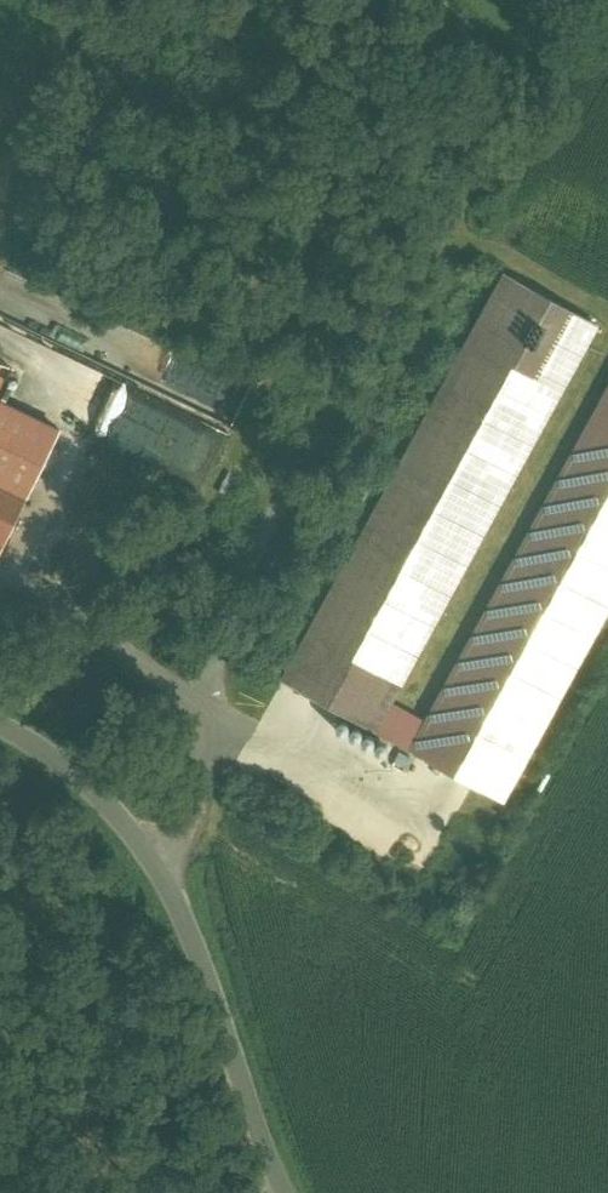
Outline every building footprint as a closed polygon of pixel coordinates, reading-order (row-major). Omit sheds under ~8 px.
[(502,272),(278,679),(375,732),(599,325),(502,272)] [(12,336),(13,334),(12,332),(11,331),(10,330),(8,330),(6,330),(4,331),(3,333),(3,334),(3,336),(5,338),(6,339),(8,339),(10,339),(11,338),(12,336)] [(0,337),(0,443),(25,391),(124,439),(140,406),(17,346),(17,345),(0,337)] [(406,750),(504,803),(607,615),(607,382),(406,750)] [(26,497),(0,484),(0,550),(26,497)]
